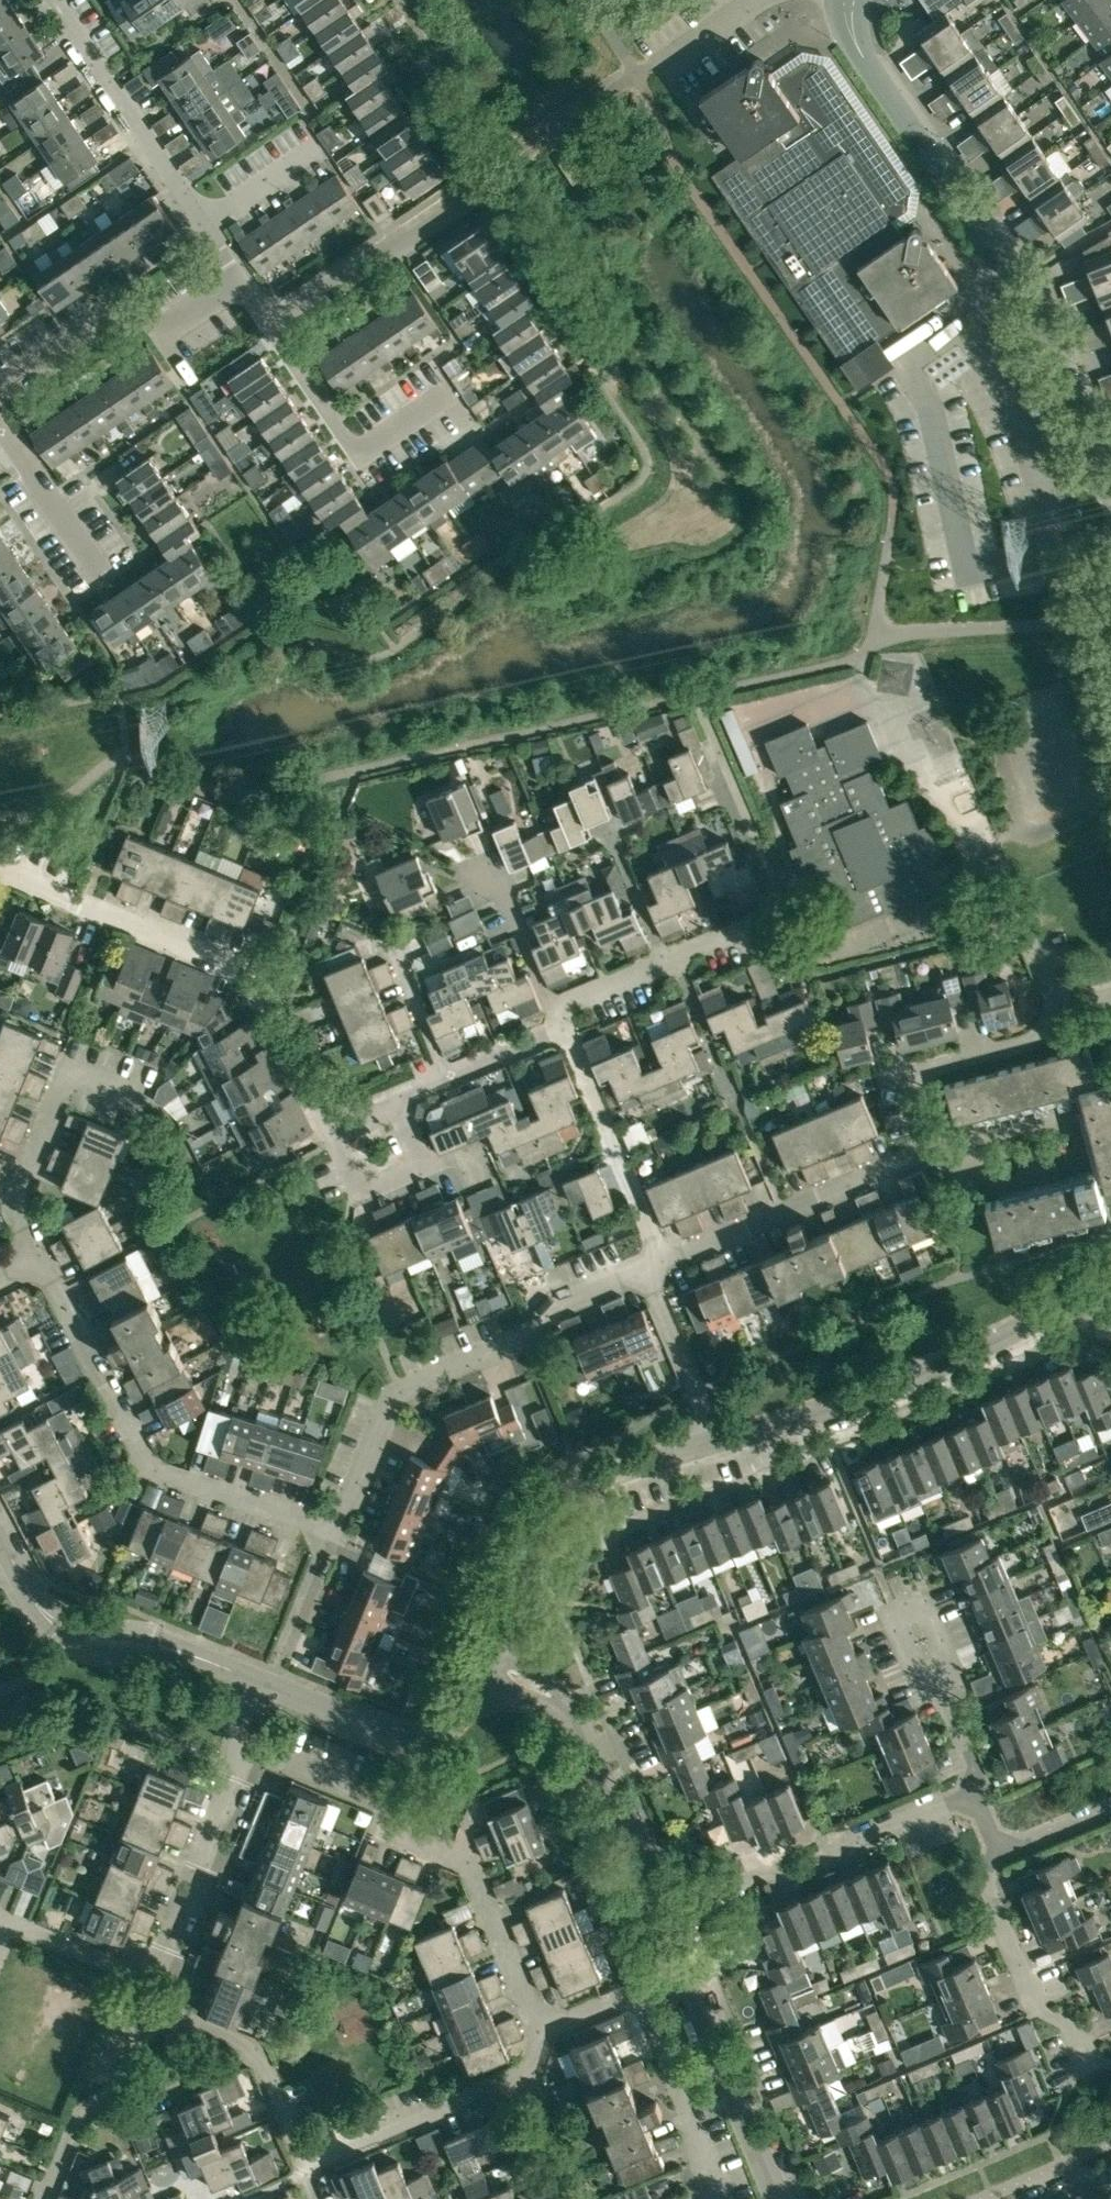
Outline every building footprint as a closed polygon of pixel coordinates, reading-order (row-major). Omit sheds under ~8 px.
[(17,13),(8,0),(0,0),(0,24),(17,13)] [(165,18),(153,0),(108,0),(107,0),(131,36),(142,28),(144,32),(165,18)] [(165,18),(185,5),(181,0),(153,0),(165,18)] [(254,15),(268,5),(264,0),(258,0),(248,6),(254,15)] [(302,10),(318,0),(295,0),(302,10)] [(316,30),(348,8),(342,0),(318,0),(302,10),(316,30)] [(962,0),(921,0),(934,19),(946,11),(962,0)] [(1062,0),(1077,20),(1104,0),(1062,0)] [(1077,20),(1091,39),(1110,24),(1110,0),(1104,0),(1077,20)] [(316,30),(329,50),(361,29),(354,18),(363,12),(356,2),(348,8),(316,30)] [(274,14),(268,5),(254,15),(260,23),(274,14)] [(922,59),(960,32),(946,11),(934,19),(917,31),(925,44),(916,50),(922,59)] [(1006,29),(1007,30),(1016,24),(1007,12),(998,17),(1006,29)] [(30,33),(17,13),(0,24),(0,53),(30,33)] [(329,50),(343,70),(375,48),(368,38),(376,32),(370,23),(361,29),(329,50)] [(1024,37),(1016,24),(1007,30),(1015,43),(1024,37)] [(1110,54),(1110,24),(1091,39),(1105,57),(1100,61),(1110,54)] [(970,26),(960,32),(922,59),(928,67),(937,61),(945,72),(984,46),(970,26)] [(30,33),(0,53),(0,58),(6,67),(1,70),(12,87),(18,84),(24,92),(43,79),(31,62),(44,53),(36,42),(45,36),(38,27),(30,33)] [(255,40),(250,32),(236,41),(242,49),(255,40)] [(281,54),(295,45),(289,36),(275,46),(281,54)] [(255,40),(242,49),(248,58),(261,49),(255,40)] [(383,42),(375,48),(343,70),(356,89),(387,67),(381,58),(390,52),(383,42)] [(300,53),(295,45),(281,54),(287,62),(300,53)] [(984,46),(945,72),(954,85),(945,91),(951,100),(989,74),(989,73),(998,67),(984,46)] [(173,97),(205,75),(214,69),(200,49),(181,62),(173,50),(143,70),(154,85),(161,80),(173,97)] [(1035,72),(1044,66),(1035,53),(1027,59),(1035,72)] [(1110,75),(1110,54),(1100,61),(1110,75)] [(764,70),(765,66),(765,64),(765,63),(764,62),(764,60),(763,59),(761,59),(760,58),(759,58),(757,58),(756,58),(754,59),(753,60),(752,61),(752,62),(751,63),(749,73),(745,72),(739,76),(736,72),(701,97),(717,120),(713,122),(714,124),(717,121),(741,155),(800,114),(776,79),(770,71),(764,70)] [(878,340),(899,325),(858,266),(903,236),(892,220),(907,209),(911,189),(825,63),(805,60),(776,79),(800,114),(741,155),(712,175),(859,387),(894,363),(878,340)] [(1044,66),(1035,72),(1044,84),(1053,78),(1044,66)] [(387,67),(356,89),(347,95),(361,116),(393,94),(387,85),(395,79),(387,67)] [(282,80),(277,71),(263,80),(269,89),(282,80)] [(989,74),(951,100),(957,108),(966,102),(974,114),(1004,94),(989,74)] [(173,97),(187,117),(219,95),(228,89),(219,76),(210,82),(205,75),(173,97)] [(308,94),(322,84),(316,76),(302,85),(308,94)] [(5,92),(26,122),(57,100),(43,79),(24,92),(18,84),(12,87),(5,92)] [(282,80),(269,89),(275,97),(288,88),(282,80)] [(327,93),(322,84),(308,94),(314,102),(327,93)] [(367,140),(374,135),(406,113),(399,103),(408,97),(402,88),(393,94),(361,116),(369,129),(363,133),(367,140)] [(979,141),(1018,114),(1004,94),(974,114),(982,126),(973,132),(979,141)] [(1064,113),(1073,107),(1064,94),(1055,100),(1064,113)] [(187,117),(199,136),(232,114),(241,108),(233,97),(224,103),(219,95),(187,117)] [(26,122),(39,142),(71,120),(57,100),(26,122)] [(1082,120),(1073,107),(1064,113),(1073,126),(1082,120)] [(420,133),(406,113),(374,135),(387,155),(420,133)] [(232,114),(199,136),(214,157),(217,155),(222,162),(251,142),(232,114)] [(1018,114),(979,141),(985,150),(994,143),(1003,156),(1032,136),(1018,114)] [(39,142),(52,161),(84,139),(71,120),(39,142)] [(316,133),(322,142),(336,132),(330,124),(316,133)] [(322,142),(328,150),(342,141),(336,132),(322,142)] [(433,153),(420,133),(387,155),(401,175),(433,153)] [(1084,141),(1093,154),(1101,148),(1092,135),(1084,141)] [(1032,136),(1003,156),(1011,167),(1002,174),(1008,182),(1046,155),(1032,136)] [(84,139),(52,161),(66,182),(98,160),(84,139)] [(1110,161),(1101,148),(1093,154),(1101,167),(1110,161)] [(447,173),(433,153),(401,175),(415,195),(447,173)] [(1046,155),(1008,182),(1014,191),(1023,185),(1031,196),(1060,176),(1046,155)] [(130,157),(108,172),(117,186),(139,170),(130,157)] [(357,163),(343,172),(349,181),(363,172),(357,163)] [(117,186),(108,172),(100,178),(109,191),(117,186)] [(369,180),(363,172),(349,181),(355,189),(369,180)] [(3,183),(8,191),(22,182),(16,174),(3,183)] [(307,184),(312,191),(334,224),(359,207),(337,174),(319,186),(314,179),(307,184)] [(1060,176),(1031,196),(1039,209),(1030,215),(1036,224),(1075,197),(1086,189),(1076,175),(1065,183),(1060,176)] [(22,182),(8,191),(14,200),(28,190),(22,182)] [(310,240),(334,224),(312,191),(295,203),(290,196),(283,201),(288,208),(310,240)] [(376,191),(362,201),(378,223),(391,214),(376,191)] [(69,199),(78,212),(87,207),(77,193),(69,199)] [(134,208),(155,240),(175,227),(154,194),(134,208)] [(1075,197),(1036,224),(1042,232),(1052,226),(1060,238),(1081,224),(1089,218),(1075,197)] [(69,199),(61,205),(70,218),(78,212),(69,199)] [(0,205),(0,217),(12,209),(7,200),(0,205)] [(110,216),(114,222),(135,254),(146,247),(152,256),(161,249),(155,240),(134,208),(120,217),(117,212),(110,216)] [(286,257),(310,240),(288,208),(271,219),(267,212),(259,217),(264,224),(286,257)] [(38,220),(29,226),(39,239),(47,234),(38,220)] [(90,230),(94,235),(116,268),(135,254),(114,222),(102,230),(98,225),(90,230)] [(261,273),(286,257),(264,224),(247,236),(242,229),(234,234),(261,273)] [(463,266),(495,244),(481,224),(449,246),(463,266)] [(1086,232),(1081,224),(1060,238),(1065,246),(1086,232)] [(39,239),(29,226),(21,232),(30,245),(39,239)] [(909,232),(909,233),(908,237),(903,236),(858,266),(899,325),(934,301),(936,305),(938,304),(935,301),(958,285),(933,249),(930,251),(926,246),(921,245),(923,235),(923,234),(923,232),(922,231),(921,230),(920,229),(919,228),(918,227),(916,227),(915,227),(913,228),(912,228),(911,229),(910,230),(909,232)] [(1108,232),(1082,247),(1088,258),(1084,259),(1090,273),(1080,277),(1083,287),(1110,276),(1110,237),(1108,232)] [(116,268),(94,235),(74,249),(96,281),(116,268)] [(509,264),(495,244),(463,266),(476,286),(509,264)] [(0,250),(0,267),(4,272),(17,263),(6,246),(0,250)] [(74,249),(54,263),(76,295),(96,281),(74,249)] [(427,259),(413,268),(424,283),(437,274),(427,259)] [(76,295),(54,263),(34,276),(56,308),(76,295)] [(476,286),(490,306),(522,284),(509,264),(476,286)] [(424,283),(434,299),(448,289),(437,274),(424,283)] [(1110,303),(1110,276),(1083,287),(1087,297),(1098,293),(1103,306),(1110,303)] [(536,304),(522,284),(490,306),(498,318),(490,323),(495,330),(494,331),(495,332),(527,310),(536,304)] [(415,293),(391,310),(412,343),(429,331),(434,338),(441,332),(415,293)] [(33,315),(46,306),(40,297),(27,306),(33,315)] [(10,315),(0,300),(0,321),(10,315)] [(1110,330),(1110,303),(1103,306),(1108,320),(1098,324),(1102,333),(1110,330)] [(417,349),(412,343),(391,310),(367,326),(388,359),(405,347),(410,354),(417,349)] [(495,332),(508,351),(540,329),(527,310),(495,332)] [(463,312),(450,321),(455,330),(469,320),(463,312)] [(455,330),(461,338),(475,329),(469,320),(455,330)] [(549,323),(540,329),(508,351),(521,371),(553,349),(547,339),(555,333),(549,323)] [(393,366),(388,359),(367,326),(343,343),(364,375),(381,364),(386,371),(393,366)] [(1102,333),(1106,343),(1110,341),(1110,330),(1102,333)] [(343,343),(317,360),(339,392),(357,380),(362,387),(369,382),(364,375),(343,343)] [(521,371),(529,382),(520,388),(526,396),(535,390),(535,391),(567,369),(553,349),(521,371)] [(128,368),(150,401),(166,390),(171,396),(179,391),(152,352),(128,368)] [(234,404),(275,376),(261,356),(229,378),(237,390),(229,396),(234,404)] [(154,408),(150,401),(128,368),(104,385),(126,417),(142,406),(147,413),(154,408)] [(451,377),(457,386),(470,377),(465,368),(451,377)] [(547,409),(549,408),(569,395),(562,386),(573,378),(567,369),(535,391),(547,409)] [(288,396),(275,376),(234,404),(242,416),(251,410),(256,418),(288,396)] [(457,386),(463,394),(476,385),(470,377),(457,386)] [(80,401),(101,434),(118,422),(123,429),(130,424),(126,417),(104,385),(80,401)] [(190,396),(195,403),(208,422),(222,413),(204,386),(190,396)] [(569,395),(549,408),(571,442),(577,450),(588,442),(583,434),(592,428),(569,395)] [(256,418),(270,438),(302,416),(288,396),(256,418)] [(470,405),(476,414),(490,405),(484,396),(470,405)] [(56,417),(77,450),(94,438),(99,445),(106,441),(101,434),(80,401),(56,417)] [(549,408),(547,409),(528,423),(556,464),(569,455),(564,447),(571,442),(549,408)] [(315,435),(302,416),(270,438),(261,444),(269,456),(278,450),(283,457),(315,435)] [(82,457),(77,450),(56,417),(30,435),(52,467),(70,455),(75,462),(82,457)] [(528,423),(509,436),(537,477),(556,464),(528,423)] [(222,442),(235,432),(230,424),(216,433),(222,442)] [(235,432),(222,442),(227,450),(241,441),(235,432)] [(208,434),(195,443),(200,452),(214,442),(208,434)] [(282,475),(288,483),(329,455),(315,435),(283,457),(291,469),(282,475)] [(537,477),(509,436),(490,449),(483,439),(448,462),(447,460),(446,460),(468,492),(470,496),(505,473),(511,482),(512,481),(518,490),(537,477)] [(214,471),(227,462),(222,454),(208,463),(214,471)] [(342,475),(329,455),(288,483),(295,495),(304,489),(310,497),(342,475)] [(149,456),(117,478),(131,499),(163,476),(149,456)] [(446,460),(427,473),(449,506),(468,492),(446,460)] [(233,471),(227,462),(214,471),(220,480),(233,471)] [(248,481),(262,472),(256,463),(242,473),(248,481)] [(601,468),(593,474),(602,487),(611,482),(601,468)] [(262,472),(248,481),(254,489),(268,480),(262,472)] [(427,473),(407,487),(429,519),(434,527),(447,519),(442,510),(449,506),(427,473)] [(602,487),(593,474),(584,479),(594,493),(602,487)] [(323,517),(346,502),(356,495),(342,475),(310,497),(323,517)] [(145,519),(177,497),(163,476),(131,499),(145,519)] [(409,533),(429,519),(407,487),(387,500),(409,533)] [(368,513),(356,495),(346,502),(323,517),(330,526),(341,518),(347,528),(367,514),(368,513)] [(562,495),(554,500),(563,514),(572,508),(562,495)] [(177,497),(145,519),(158,539),(191,517),(177,497)] [(387,500),(368,513),(367,514),(389,546),(409,533),(387,500)] [(563,514),(554,500),(545,506),(555,520),(563,514)] [(275,520),(289,511),(283,502),(269,512),(275,520)] [(289,511),(275,520),(281,529),(295,519),(289,511)] [(394,554),(389,546),(367,514),(347,528),(374,567),(394,554)] [(191,517),(158,539),(171,557),(172,557),(192,543),(186,533),(197,526),(191,517)] [(540,524),(524,536),(533,548),(549,536),(540,524)] [(479,533),(471,538),(480,552),(488,546),(479,533)] [(0,534),(0,555),(10,548),(0,534)] [(480,552),(471,538),(462,544),(471,558),(480,552)] [(192,543),(172,557),(194,589),(206,581),(213,590),(221,584),(192,543)] [(10,548),(0,555),(0,584),(23,568),(10,548)] [(172,557),(171,557),(152,570),(174,602),(194,589),(172,557)] [(440,559),(431,565),(441,579),(449,573),(440,559)] [(441,579),(431,565),(423,571),(432,585),(441,579)] [(37,588),(23,568),(0,584),(0,613),(37,588)] [(174,602),(152,570),(133,584),(155,616),(174,602)] [(160,624),(155,616),(133,584),(113,597),(135,629),(148,620),(154,628),(160,624)] [(37,588),(0,613),(0,621),(4,628),(13,622),(18,630),(50,608),(37,588)] [(388,615),(396,609),(387,595),(379,601),(388,615)] [(135,629),(113,597),(92,611),(115,643),(127,635),(133,643),(141,638),(135,629)] [(32,650),(64,628),(50,608),(18,630),(32,650)] [(225,634),(234,629),(224,615),(216,621),(225,634)] [(77,647),(64,628),(32,650),(40,661),(30,668),(37,678),(48,671),(46,669),(55,663),(66,679),(94,659),(82,643),(77,647)] [(204,628),(196,634),(205,648),(214,642),(204,628)] [(197,654),(205,648),(196,634),(187,640),(197,654)] [(166,675),(157,661),(153,655),(138,665),(150,682),(158,680),(166,675)] [(175,669),(165,655),(157,661),(166,675),(175,669)] [(648,720),(635,725),(641,740),(654,735),(648,720)] [(790,848),(803,877),(814,873),(827,901),(838,896),(850,925),(885,910),(883,905),(906,896),(908,900),(939,887),(927,858),(943,852),(931,822),(919,827),(907,799),(890,806),(874,768),(867,771),(864,762),(881,755),(867,720),(825,738),(827,743),(817,748),(807,723),(765,741),(780,775),(786,773),(795,796),(781,802),(798,844),(790,848)] [(656,784),(665,804),(707,787),(691,750),(702,745),(693,723),(676,730),(684,749),(669,756),(677,775),(656,784)] [(608,781),(609,785),(624,821),(665,804),(656,784),(637,792),(629,772),(608,781)] [(570,786),(574,795),(575,795),(579,805),(590,801),(597,818),(611,813),(594,773),(581,778),(582,781),(570,786)] [(465,782),(428,798),(445,838),(466,830),(468,834),(483,828),(465,782)] [(562,823),(541,832),(550,852),(592,835),(587,823),(597,818),(590,801),(579,805),(575,795),(574,795),(554,804),(562,823)] [(261,823),(249,818),(244,830),(256,835),(261,823)] [(510,869),(550,852),(541,832),(523,840),(514,820),(493,829),(510,869)] [(700,828),(680,836),(698,878),(707,874),(736,860),(728,840),(708,848),(700,828)] [(259,832),(253,845),(267,852),(273,839),(259,832)] [(127,900),(150,842),(128,833),(112,871),(124,876),(116,896),(127,900)] [(698,878),(680,836),(659,845),(668,865),(648,873),(657,894),(687,882),(698,878)] [(156,890),(172,852),(150,842),(127,900),(137,904),(145,885),(156,890)] [(160,914),(171,918),(194,861),(172,852),(156,890),(168,895),(160,914)] [(417,856),(376,873),(392,909),(393,909),(399,921),(428,909),(423,896),(437,890),(431,875),(426,877),(417,856)] [(707,874),(709,877),(716,894),(735,886),(743,906),(764,898),(746,856),(736,860),(707,874)] [(194,861),(171,918),(181,922),(189,903),(200,908),(216,870),(194,861)] [(238,879),(216,870),(200,908),(212,913),(204,932),(215,936),(238,879)] [(582,926),(592,922),(622,908),(617,895),(626,891),(623,884),(593,896),(585,876),(565,884),(582,926)] [(261,888),(238,879),(215,936),(225,941),(233,922),(245,927),(261,888)] [(696,902),(687,882),(657,894),(647,898),(664,939),(685,931),(676,910),(696,902)] [(582,926),(565,884),(545,893),(553,913),(534,921),(542,941),(572,930),(582,926)] [(622,908),(592,922),(601,942),(620,934),(628,954),(649,946),(634,909),(624,913),(622,908)] [(46,921),(20,910),(9,937),(0,934),(0,965),(9,968),(15,954),(30,960),(46,921)] [(46,921),(30,960),(47,967),(44,972),(47,978),(61,984),(57,991),(72,997),(83,969),(61,959),(73,932),(46,921)] [(443,924),(427,932),(436,952),(453,944),(443,924)] [(581,950),(572,930),(542,941),(532,946),(549,987),(570,979),(562,958),(581,950)] [(123,1001),(145,948),(125,940),(120,952),(127,955),(122,967),(110,962),(98,991),(123,1001)] [(478,994),(488,990),(517,976),(508,956),(489,964),(481,944),(461,952),(478,994)] [(325,958),(330,970),(325,972),(334,994),(391,970),(387,960),(368,968),(363,956),(362,957),(357,945),(325,958)] [(160,968),(165,956),(145,948),(123,1001),(119,1012),(143,1022),(147,1011),(160,982),(148,977),(153,965),(160,968)] [(478,994),(461,952),(440,961),(449,981),(429,989),(438,1009),(468,998),(478,994)] [(160,982),(147,1011),(172,1022),(194,968),(174,960),(169,972),(176,975),(171,986),(160,982)] [(172,1022),(195,1031),(208,1002),(197,997),(201,986),(209,989),(214,976),(194,968),(172,1022)] [(985,969),(962,975),(969,1000),(981,997),(988,1025),(1016,1018),(1007,980),(989,985),(985,969)] [(334,994),(343,1016),(381,1000),(377,989),(396,981),(391,970),(334,994)] [(527,972),(517,976),(488,990),(496,1010),(515,1002),(524,1022),(545,1013),(527,972)] [(920,1002),(930,1040),(958,1033),(951,1004),(964,1001),(957,975),(943,978),(947,995),(920,1002)] [(756,1017),(754,1012),(748,997),(728,1005),(720,985),(699,994),(717,1035),(727,1031),(756,1017)] [(767,1013),(784,1055),(804,1046),(795,1026),(814,1018),(806,997),(801,985),(780,994),(784,1006),(767,1013)] [(1037,998),(1033,988),(1029,990),(1027,995),(1030,1001),(1037,998)] [(0,993),(0,1004),(10,1008),(16,994),(2,989),(0,993)] [(903,1047),(930,1040),(920,1002),(904,1007),(900,991),(875,998),(881,1022),(896,1019),(903,1047)] [(196,1032),(203,1044),(238,1026),(238,1025),(224,1000),(211,995),(208,1002),(195,1031),(196,1032)] [(476,1018),(468,998),(438,1009),(427,1013),(445,1055),(465,1046),(457,1026),(476,1018)] [(851,1021),(834,1025),(844,1062),(872,1055),(865,1027),(877,1024),(870,999),(847,1005),(851,1021)] [(343,1016),(352,1038),(409,1014),(405,1004),(386,1012),(381,1000),(343,1016)] [(652,1037),(660,1058),(691,1046),(701,1042),(684,1001),(663,1009),(672,1029),(652,1037)] [(767,1013),(756,1017),(727,1031),(735,1052),(755,1043),(763,1063),(784,1055),(767,1013)] [(414,1025),(409,1014),(352,1038),(362,1061),(400,1045),(395,1033),(414,1025)] [(254,1017),(238,1025),(238,1026),(203,1044),(215,1068),(243,1053),(237,1042),(248,1036),(252,1043),(264,1037),(254,1017)] [(34,1058),(39,1046),(58,1054),(62,1043),(49,1038),(49,1037),(5,1019),(0,1032),(0,1043),(34,1058)] [(601,1084),(611,1080),(641,1066),(632,1046),(613,1053),(604,1034),(584,1042),(601,1084)] [(44,1087),(48,1077),(29,1069),(34,1058),(0,1043),(0,1069),(44,1087)] [(249,1064),(243,1053),(215,1068),(216,1069),(206,1075),(218,1096),(278,1064),(268,1045),(256,1051),(260,1058),(249,1064)] [(700,1066),(691,1046),(660,1058),(651,1062),(668,1103),(688,1095),(680,1075),(700,1066)] [(955,1124),(1079,1091),(1098,1085),(1089,1047),(945,1085),(955,1124)] [(530,1089),(538,1109),(568,1098),(578,1093),(561,1051),(541,1060),(549,1080),(530,1089)] [(651,1062),(641,1066),(611,1080),(620,1099),(639,1091),(648,1112),(668,1103),(651,1062)] [(289,1083),(278,1064),(218,1096),(224,1108),(234,1103),(240,1114),(268,1099),(262,1089),(273,1083),(277,1090),(289,1083)] [(16,1102),(21,1090),(40,1098),(44,1087),(0,1069),(0,1096),(16,1102)] [(806,1091),(800,1077),(782,1085),(788,1099),(806,1091)] [(1079,1091),(1108,1199),(1110,1198),(1110,1081),(1098,1085),(1079,1091)] [(479,1135),(489,1131),(519,1117),(510,1097),(491,1105),(482,1085),(462,1093),(479,1135)] [(506,1089),(509,1097),(510,1097),(517,1112),(524,1109),(514,1086),(506,1089)] [(240,1114),(252,1138),(303,1111),(293,1091),(281,1098),(284,1105),(274,1110),(268,1099),(240,1114)] [(440,1151),(479,1135),(462,1093),(442,1102),(450,1122),(431,1130),(440,1151)] [(862,1094),(840,1104),(863,1161),(874,1157),(865,1138),(878,1133),(862,1094)] [(26,1132),(30,1121),(11,1113),(16,1102),(0,1096),(0,1121),(26,1132)] [(529,1113),(546,1155),(566,1146),(557,1126),(577,1118),(568,1098),(538,1109),(529,1113)] [(853,1166),(863,1161),(840,1104),(818,1113),(834,1152),(845,1147),(853,1166)] [(313,1130),(303,1111),(252,1138),(265,1162),(293,1147),(287,1135),(298,1130),(301,1136),(313,1130)] [(84,1131),(79,1144),(117,1160),(127,1136),(84,1118),(70,1113),(65,1123),(84,1131)] [(529,1113),(519,1117),(489,1131),(497,1151),(517,1143),(525,1163),(546,1155),(529,1113)] [(834,1152),(818,1113),(794,1123),(819,1180),(830,1175),(822,1156),(834,1152)] [(26,1132),(0,1121),(0,1141),(3,1134),(22,1142),(26,1132)] [(819,1180),(794,1123),(773,1132),(789,1170),(801,1165),(809,1184),(819,1180)] [(108,1181),(117,1160),(79,1144),(75,1154),(56,1146),(51,1157),(108,1181)] [(713,1157),(737,1214),(747,1210),(740,1191),(752,1186),(736,1147),(713,1157)] [(99,1203),(108,1181),(51,1157),(47,1167),(66,1175),(61,1187),(99,1203)] [(727,1219),(737,1214),(713,1157),(691,1166),(707,1204),(719,1200),(727,1219)] [(558,1183),(567,1204),(586,1196),(594,1215),(615,1206),(598,1166),(558,1183)] [(691,1166),(669,1175),(693,1233),(703,1228),(696,1209),(707,1204),(691,1166)] [(934,1232),(922,1203),(934,1198),(922,1169),(899,1179),(907,1198),(896,1203),(912,1241),(934,1232)] [(1096,1174),(1004,1198),(986,1202),(996,1241),(1106,1213),(1096,1174)] [(693,1233),(669,1175),(646,1185),(662,1223),(675,1218),(683,1237),(693,1233)] [(437,1182),(427,1187),(451,1244),(456,1256),(479,1247),(458,1196),(446,1201),(437,1182)] [(517,1200),(510,1203),(501,1182),(467,1196),(485,1238),(504,1230),(513,1250),(535,1240),(517,1200)] [(567,1204),(558,1183),(517,1200),(535,1240),(554,1232),(546,1213),(567,1204)] [(429,1253),(451,1244),(427,1187),(416,1191),(425,1210),(413,1215),(429,1253)] [(877,1188),(866,1193),(890,1250),(912,1241),(896,1203),(885,1208),(877,1188)] [(864,1216),(852,1221),(868,1259),(890,1250),(866,1193),(855,1197),(864,1216)] [(429,1253),(413,1215),(402,1220),(394,1201),(383,1205),(407,1262),(429,1253)] [(50,1244),(55,1253),(111,1224),(99,1203),(88,1209),(74,1216),(63,1222),(69,1234),(50,1244)] [(74,1216),(88,1209),(86,1205),(70,1208),(74,1216)] [(384,1272),(407,1262),(383,1205),(373,1209),(381,1229),(368,1234),(384,1272)] [(846,1269),(868,1259),(852,1221),(840,1226),(832,1207),(822,1211),(828,1225),(846,1269)] [(802,1223),(791,1228),(788,1229),(795,1245),(773,1254),(765,1235),(756,1239),(780,1296),(803,1286),(801,1281),(821,1274),(823,1278),(846,1269),(828,1225),(826,1226),(828,1231),(809,1240),(802,1223)] [(111,1224),(55,1253),(61,1264),(79,1254),(85,1266),(122,1247),(111,1224)] [(605,1242),(600,1232),(582,1239),(587,1249),(605,1242)] [(753,1263),(742,1267),(758,1306),(780,1296),(756,1239),(745,1243),(753,1263)] [(736,1315),(758,1306),(742,1267),(731,1272),(723,1253),(712,1257),(736,1315)] [(78,1297),(84,1307),(139,1278),(127,1256),(91,1276),(97,1287),(78,1297)] [(714,1324),(725,1319),(731,1333),(742,1329),(736,1315),(712,1257),(702,1262),(710,1281),(697,1286),(714,1324)] [(108,1308),(113,1319),(150,1299),(139,1278),(84,1307),(89,1317),(108,1308)] [(459,1298),(464,1309),(475,1305),(467,1284),(455,1289),(458,1298),(459,1298)] [(493,1309),(492,1308),(487,1297),(487,1295),(475,1300),(481,1314),(493,1309)] [(610,1301),(635,1358),(658,1348),(642,1309),(630,1315),(622,1296),(610,1301)] [(128,1391),(183,1362),(171,1340),(167,1342),(157,1323),(161,1321),(150,1299),(113,1319),(124,1339),(108,1347),(115,1360),(131,1352),(142,1373),(123,1382),(128,1391)] [(613,1367),(635,1358),(610,1301),(601,1305),(609,1323),(597,1329),(613,1367)] [(591,1376),(613,1367),(597,1329),(586,1333),(578,1314),(568,1319),(573,1333),(591,1376)] [(32,1338),(20,1317),(1,1327),(0,1326),(0,1355),(32,1338)] [(451,1333),(446,1320),(433,1325),(439,1338),(451,1333)] [(567,1342),(561,1328),(539,1337),(545,1352),(567,1342)] [(0,1355),(0,1375),(11,1395),(31,1384),(21,1366),(40,1355),(32,1338),(0,1355)] [(53,1355),(56,1362),(74,1352),(70,1345),(53,1355)] [(269,1379),(274,1365),(274,1364),(251,1357),(246,1372),(269,1379)] [(139,1411),(139,1412),(194,1383),(183,1362),(128,1391),(133,1401),(152,1392),(157,1401),(139,1411)] [(1085,1404),(1077,1376),(1077,1377),(1072,1364),(1051,1373),(1067,1412),(1085,1404)] [(1077,1376),(1085,1404),(1086,1404),(1096,1429),(1110,1423),(1110,1396),(1099,1367),(1077,1376)] [(1051,1373),(1028,1382),(1045,1421),(1067,1412),(1051,1373)] [(0,1375),(0,1413),(16,1404),(11,1395),(0,1375)] [(1045,1421),(1028,1382),(1006,1391),(1023,1431),(1045,1421)] [(55,1414),(64,1410),(87,1397),(79,1383),(47,1400),(54,1413),(55,1414)] [(206,1405),(194,1383),(139,1412),(144,1422),(163,1412),(169,1424),(206,1405)] [(987,1413),(1000,1440),(1006,1453),(1018,1447),(1021,1454),(1028,1451),(1020,1432),(1023,1431),(1006,1391),(982,1402),(987,1413)] [(525,1437),(521,1427),(511,1403),(497,1409),(491,1395),(469,1405),(484,1442),(489,1452),(525,1437)] [(484,1442),(469,1405),(446,1414),(450,1424),(436,1445),(457,1459),(462,1452),(484,1442)] [(560,1438),(546,1405),(532,1411),(546,1444),(560,1438)] [(214,1472),(233,1413),(210,1406),(197,1445),(210,1449),(203,1469),(214,1472)] [(581,1406),(565,1413),(571,1428),(587,1421),(581,1406)] [(233,1413),(214,1472),(226,1476),(232,1456),(243,1460),(256,1420),(233,1413)] [(1000,1440),(987,1413),(967,1422),(983,1462),(1006,1453),(1000,1440)] [(279,1427),(260,1487),(271,1490),(277,1470),(289,1474),(302,1435),(302,1434),(305,1422),(283,1415),(279,1427)] [(47,1464),(87,1443),(77,1425),(58,1435),(48,1416),(28,1427),(42,1455),(47,1464)] [(28,1427),(23,1417),(0,1429),(0,1454),(13,1447),(23,1465),(42,1455),(28,1427)] [(256,1420),(243,1460),(255,1463),(249,1483),(260,1487),(279,1427),(256,1420)] [(967,1422),(945,1431),(961,1471),(983,1462),(967,1422)] [(961,1471),(945,1431),(922,1441),(939,1481),(961,1471)] [(311,1487),(325,1442),(302,1435),(289,1474),(300,1478),(294,1498),(305,1501),(310,1487),(311,1487)] [(900,1450),(920,1498),(942,1489),(939,1481),(922,1441),(900,1450)] [(87,1443),(47,1464),(52,1474),(68,1502),(88,1492),(78,1474),(97,1463),(87,1443)] [(402,1477),(440,1493),(449,1470),(457,1459),(436,1445),(425,1460),(411,1455),(402,1477)] [(1081,1451),(1085,1460),(1099,1455),(1095,1445),(1081,1451)] [(900,1450),(878,1459),(899,1511),(921,1501),(920,1498),(900,1450)] [(1085,1460),(1081,1451),(1067,1456),(1071,1466),(1085,1460)] [(899,1511),(878,1459),(856,1469),(872,1509),(870,1513),(873,1519),(877,1520),(899,1511)] [(1086,1480),(1081,1468),(1065,1475),(1070,1487),(1086,1480)] [(68,1502),(52,1474),(33,1485),(42,1503),(23,1513),(33,1533),(73,1512),(68,1502)] [(393,1499),(431,1515),(440,1493),(402,1477),(393,1499)] [(1043,1483),(1047,1493),(1062,1487),(1057,1477),(1043,1483)] [(809,1488),(826,1528),(848,1518),(831,1479),(809,1488)] [(1047,1493),(1043,1483),(1029,1489),(1033,1499),(1047,1493)] [(809,1488),(787,1497),(804,1537),(826,1528),(809,1488)] [(153,1554),(176,1496),(164,1492),(156,1510),(144,1506),(128,1544),(153,1554)] [(760,1495),(737,1504),(754,1543),(775,1534),(780,1547),(781,1546),(760,1495)] [(804,1537),(787,1497),(766,1506),(761,1495),(760,1495),(781,1546),(804,1537)] [(1013,1495),(999,1501),(1003,1511),(1018,1505),(1013,1495)] [(153,1554),(175,1563),(191,1525),(177,1519),(185,1500),(176,1496),(153,1554)] [(124,1498),(116,1518),(128,1523),(136,1504),(124,1498)] [(384,1522),(422,1537),(431,1515),(393,1499),(384,1522)] [(989,1517),(1003,1511),(999,1501),(985,1507),(989,1517)] [(754,1543),(737,1504),(715,1514),(731,1552),(754,1543)] [(1039,1504),(1028,1508),(1034,1522),(1044,1518),(1039,1504)] [(110,1524),(102,1509),(89,1516),(97,1531),(110,1524)] [(175,1563),(196,1572),(219,1514),(208,1510),(200,1529),(191,1525),(175,1563)] [(1092,1510),(1082,1515),(1088,1529),(1098,1524),(1092,1510)] [(73,1512),(33,1533),(43,1552),(63,1542),(72,1560),(93,1550),(73,1512)] [(196,1572),(217,1580),(233,1542),(222,1537),(229,1518),(219,1514),(196,1572)] [(715,1514),(693,1523),(709,1562),(731,1552),(715,1514)] [(956,1519),(960,1529),(974,1524),(969,1514),(956,1519)] [(960,1529),(956,1519),(942,1525),(946,1535),(960,1529)] [(422,1537),(384,1522),(375,1544),(412,1560),(422,1537)] [(482,1522),(478,1534),(486,1537),(491,1525),(482,1522)] [(687,1571),(709,1562),(693,1523),(671,1533),(687,1571)] [(217,1580),(241,1590),(265,1533),(252,1528),(245,1547),(233,1542),(217,1580)] [(912,1538),(916,1548),(930,1542),(926,1532),(912,1538)] [(278,1538),(265,1533),(241,1590),(279,1606),(291,1576),(274,1569),(278,1560),(265,1555),(267,1548),(273,1550),(278,1538)] [(671,1533),(648,1542),(665,1580),(687,1571),(671,1533)] [(473,1545),(482,1548),(486,1537),(478,1534),(473,1545)] [(952,1572),(991,1556),(982,1535),(935,1555),(940,1567),(948,1563),(952,1572)] [(916,1548),(912,1538),(898,1544),(902,1554),(916,1548)] [(1050,1559),(1060,1554),(1054,1541),(1044,1545),(1050,1559)] [(632,1563),(646,1589),(665,1580),(648,1542),(627,1551),(632,1563)] [(970,1591),(1009,1576),(999,1553),(991,1556),(952,1572),(957,1585),(966,1581),(970,1591)] [(1066,1568),(1060,1554),(1050,1559),(1056,1573),(1066,1568)] [(842,1567),(846,1577),(860,1571),(855,1561),(842,1567)] [(656,1613),(646,1589),(632,1563),(611,1572),(626,1609),(618,1612),(624,1626),(634,1623),(635,1622),(656,1613)] [(846,1577),(842,1567),(828,1573),(832,1583),(846,1577)] [(355,1592),(393,1607),(407,1613),(422,1577),(408,1571),(402,1585),(364,1570),(355,1592)] [(1009,1576),(970,1591),(975,1603),(966,1606),(971,1616),(1018,1597),(1009,1576)] [(797,1585),(802,1596),(816,1590),(811,1580),(797,1585)] [(1062,1589),(1068,1602),(1078,1598),(1073,1584),(1062,1589)] [(802,1596),(797,1585),(783,1591),(788,1601),(802,1596)] [(803,1635),(804,1637),(851,1617),(847,1606),(855,1602),(850,1590),(802,1610),(812,1632),(803,1635)] [(384,1630),(393,1607),(355,1592),(346,1614),(384,1630)] [(1028,1592),(1018,1597),(971,1616),(976,1629),(984,1625),(989,1636),(1038,1616),(1028,1592)] [(762,1596),(752,1600),(758,1614),(768,1610),(762,1596)] [(1084,1612),(1078,1598),(1068,1602),(1074,1616),(1084,1612)] [(758,1614),(752,1600),(742,1604),(748,1618),(758,1614)] [(704,1608),(708,1618),(722,1612),(718,1602),(704,1608)] [(708,1618),(704,1608),(690,1614),(694,1624),(708,1618)] [(378,1644),(384,1630),(346,1614),(337,1637),(385,1657),(388,1649),(378,1644)] [(1038,1616),(989,1636),(993,1646),(985,1650),(989,1661),(1037,1642),(1048,1637),(1038,1616)] [(804,1637),(814,1659),(852,1642),(848,1631),(856,1627),(851,1617),(804,1637)] [(676,1620),(661,1626),(666,1636),(680,1630),(676,1620)] [(617,1672),(622,1685),(655,1671),(634,1623),(624,1626),(610,1632),(625,1668),(617,1672)] [(749,1626),(739,1630),(745,1643),(755,1639),(749,1626)] [(1084,1639),(1090,1653),(1100,1649),(1094,1635),(1084,1639)] [(381,1666),(385,1657),(337,1637),(327,1659),(316,1655),(311,1669),(359,1689),(371,1661),(381,1666)] [(436,1638),(432,1649),(441,1653),(445,1641),(436,1638)] [(735,1638),(721,1644),(726,1654),(740,1648),(735,1638)] [(814,1659),(822,1679),(869,1660),(865,1649),(857,1652),(852,1642),(814,1659)] [(1037,1642),(989,1661),(994,1673),(1003,1669),(1008,1680),(1046,1664),(1037,1642)] [(441,1653),(432,1649),(427,1661),(436,1665),(441,1653)] [(1100,1649),(1090,1653),(1095,1667),(1106,1663),(1100,1649)] [(761,1653),(751,1657),(756,1671),(767,1667),(761,1653)] [(822,1679),(831,1701),(870,1685),(866,1675),(874,1671),(869,1660),(822,1679)] [(637,1695),(640,1703),(678,1687),(670,1666),(655,1672),(655,1671),(622,1685),(628,1698),(637,1695)] [(738,1673),(744,1687),(754,1683),(748,1669),(738,1673)] [(754,1683),(744,1687),(750,1701),(760,1697),(754,1683)] [(1000,1742),(1045,1723),(1045,1722),(1039,1725),(1031,1705),(1043,1700),(1036,1683),(1006,1695),(1012,1710),(990,1719),(1000,1742)] [(654,1713),(658,1723),(697,1706),(687,1684),(679,1688),(678,1687),(640,1703),(645,1716),(654,1713)] [(764,1688),(769,1702),(780,1698),(774,1684),(764,1688)] [(870,1685),(831,1701),(841,1725),(859,1717),(889,1705),(884,1692),(875,1696),(870,1685)] [(780,1698),(769,1702),(775,1716),(785,1712),(780,1698)] [(881,1750),(881,1751),(925,1732),(916,1709),(894,1718),(889,1705),(859,1717),(865,1733),(878,1728),(886,1748),(881,1750)] [(706,1730),(697,1706),(658,1723),(663,1734),(654,1738),(659,1750),(706,1730)] [(1045,1724),(1045,1723),(1000,1742),(1010,1765),(1032,1756),(1038,1771),(1068,1758),(1061,1742),(1048,1747),(1040,1727),(1045,1724)] [(783,1733),(788,1747),(798,1743),(792,1729),(783,1733)] [(706,1730),(659,1750),(665,1764),(674,1761),(682,1779),(689,1797),(702,1792),(712,1786),(710,1779),(692,1736),(706,1730)] [(889,1792),(919,1779),(920,1779),(913,1764),(935,1755),(925,1732),(881,1751),(881,1752),(887,1750),(895,1770),(882,1775),(889,1792)] [(746,1745),(750,1754),(764,1749),(760,1739),(746,1745)] [(798,1743),(788,1747),(794,1761),(804,1757),(798,1743)] [(736,1760),(750,1754),(746,1745),(732,1751),(736,1760)] [(552,1764),(557,1777),(572,1772),(568,1758),(552,1764)] [(166,1775),(188,1784),(195,1768),(173,1759),(166,1775)] [(140,1790),(179,1807),(184,1795),(203,1803),(207,1793),(193,1787),(193,1786),(188,1784),(166,1775),(149,1768),(140,1790)] [(712,1786),(702,1792),(708,1807),(717,1803),(733,1839),(754,1830),(745,1802),(735,1777),(712,1786)] [(10,1797),(24,1832),(29,1843),(44,1836),(49,1848),(62,1842),(74,1812),(66,1795),(56,1799),(48,1781),(24,1791),(21,1780),(6,1786),(10,1797)] [(766,1793),(783,1833),(805,1823),(789,1783),(766,1793)] [(262,1801),(319,1824),(329,1801),(290,1785),(285,1798),(266,1790),(262,1801)] [(475,1838),(479,1847),(537,1825),(521,1786),(482,1802),(494,1830),(475,1838)] [(140,1790),(131,1813),(189,1836),(193,1826),(174,1818),(179,1807),(140,1790)] [(766,1793),(745,1802),(754,1830),(760,1843),(783,1833),(766,1793)] [(7,1852),(13,1837),(24,1832),(10,1797),(0,1801),(0,1855),(7,1852)] [(319,1824),(262,1801),(257,1811),(277,1819),(272,1830),(310,1846),(319,1824)] [(185,1847),(189,1836),(131,1813),(122,1834),(161,1851),(166,1839),(185,1847)] [(823,1832),(833,1828),(827,1814),(817,1818),(823,1832)] [(546,1847),(537,1825),(479,1847),(483,1859),(503,1851),(508,1863),(546,1847)] [(310,1846),(272,1830),(267,1842),(248,1834),(244,1845),(301,1868),(310,1846)] [(156,1862),(161,1851),(122,1834),(113,1857),(171,1881),(175,1870),(156,1862)] [(361,1860),(360,1860),(344,1899),(369,1909),(385,1870),(372,1865),(379,1847),(369,1842),(361,1860)] [(301,1868),(244,1845),(240,1855),(259,1863),(254,1874),(292,1890),(301,1868)] [(597,1850),(600,1859),(610,1856),(606,1846),(597,1850)] [(26,1849),(23,1857),(28,1871),(41,1866),(43,1861),(29,1856),(31,1851),(26,1849)] [(385,1870),(369,1909),(390,1918),(415,1861),(402,1855),(395,1875),(385,1870)] [(1032,1915),(1072,1898),(1063,1878),(1075,1873),(1068,1856),(1038,1869),(1044,1883),(1022,1893),(1032,1915)] [(167,1891),(171,1881),(113,1857),(104,1879),(142,1895),(147,1884),(167,1891)] [(331,1879),(346,1885),(355,1863),(339,1857),(331,1879)] [(911,1915),(905,1900),(889,1860),(867,1870),(889,1924),(911,1915)] [(415,1861),(390,1918),(412,1927),(428,1888),(416,1883),(423,1864),(415,1861)] [(889,1924),(867,1870),(845,1879),(861,1919),(872,1914),(877,1925),(881,1927),(889,1924)] [(240,1894),(240,1895),(283,1912),(292,1890),(254,1874),(249,1886),(230,1878),(226,1889),(240,1894)] [(138,1906),(142,1895),(104,1879),(95,1901),(153,1924),(157,1914),(138,1906)] [(861,1919),(845,1879),(823,1888),(839,1928),(861,1919)] [(839,1928),(823,1888),(801,1898),(817,1937),(839,1928)] [(512,1925),(516,1936),(574,1913),(564,1889),(525,1905),(531,1917),(512,1925)] [(261,1953),(265,1943),(269,1933),(274,1936),(283,1912),(240,1895),(239,1895),(244,1898),(236,1918),(219,1911),(214,1925),(231,1931),(221,1953),(202,1945),(199,1955),(256,1978),(266,1955),(261,1953)] [(817,1937),(801,1898),(779,1906),(796,1946),(817,1937)] [(1081,1920),(1072,1898),(1032,1915),(1042,1939),(1064,1930),(1070,1944),(1100,1931),(1093,1915),(1081,1920)] [(95,1901),(86,1924),(81,1935),(106,1945),(111,1934),(124,1940),(129,1927),(149,1935),(153,1924),(95,1901)] [(325,1929),(334,1907),(320,1901),(311,1923),(325,1929)] [(631,1905),(618,1910),(621,1917),(634,1912),(631,1905)] [(765,1964),(767,1968),(773,1983),(784,1980),(790,1993),(812,1984),(796,1946),(779,1906),(777,1907),(782,1920),(760,1929),(773,1961),(765,1964)] [(540,1939),(544,1949),(583,1933),(574,1913),(516,1936),(520,1946),(540,1939)] [(415,1940),(425,1964),(482,1939),(477,1929),(458,1937),(453,1924),(415,1940)] [(530,1969),(535,1980),(592,1956),(583,1933),(544,1949),(549,1961),(530,1969)] [(486,1949),(482,1939),(425,1964),(434,1986),(473,1970),(467,1958),(486,1949)] [(910,1941),(897,1946),(902,1956),(915,1951),(910,1941)] [(289,1967),(295,1952),(278,1945),(272,1960),(289,1967)] [(902,1956),(897,1946),(882,1952),(886,1963),(902,1956)] [(940,1999),(985,1981),(976,1958),(954,1967),(948,1952),(917,1964),(925,1982),(937,1977),(945,1997),(939,1999),(940,1999)] [(1110,2014),(1110,1958),(1109,1954),(1076,1968),(1083,1983),(1091,1980),(1106,2016),(1110,2014)] [(213,1973),(208,1985),(247,2000),(256,1978),(199,1955),(194,1965),(213,1973)] [(602,1978),(592,1956),(535,1980),(539,1990),(558,1982),(563,1994),(602,1978)] [(868,1959),(854,1965),(858,1975),(872,1970),(868,1959)] [(903,1963),(880,1973),(886,1987),(908,1978),(903,1963)] [(858,1975),(854,1965),(840,1970),(844,1981),(858,1975)] [(434,1986),(443,2007),(500,1982),(496,1973),(477,1981),(473,1970),(434,1986)] [(870,1977),(876,1992),(886,1988),(886,1987),(880,1973),(870,1977)] [(856,1982),(863,1999),(871,1996),(864,1979),(856,1982)] [(784,1980),(773,1983),(760,1989),(775,2025),(766,2028),(772,2043),(805,2029),(790,1993),(784,1980)] [(985,1981),(940,1999),(940,2001),(946,1999),(954,2018),(942,2023),(949,2040),(979,2028),(973,2013),(995,2004),(985,1981)] [(505,1993),(500,1982),(443,2007),(452,2029),(491,2013),(486,2001),(505,1993)] [(257,2004),(247,2000),(208,1985),(204,1996),(185,1988),(180,1998),(195,2004),(194,2005),(238,2023),(238,2022),(249,2026),(257,2004)] [(871,2028),(882,2023),(876,2009),(865,2013),(871,2028)] [(452,2029),(461,2051),(519,2027),(514,2016),(495,2024),(491,2013),(452,2029)] [(580,2072),(618,2056),(613,2044),(632,2036),(628,2025),(627,2025),(623,2015),(592,2028),(574,2035),(579,2045),(570,2049),(580,2072)] [(1029,2020),(1029,2019),(1018,2024),(1021,2032),(1034,2026),(1031,2020),(1029,2020)] [(805,2029),(772,2043),(777,2055),(786,2051),(790,2062),(829,2046),(819,2022),(805,2029)] [(882,2023),(871,2028),(876,2042),(887,2037),(882,2023)] [(523,2037),(519,2027),(461,2051),(471,2074),(510,2057),(504,2045),(523,2037)] [(966,2047),(970,2057),(984,2051),(979,2041),(966,2047)] [(824,2074),(839,2068),(846,2065),(837,2042),(829,2046),(790,2062),(794,2073),(786,2076),(791,2089),(824,2074)] [(906,2065),(916,2061),(917,2060),(911,2046),(900,2050),(900,2051),(906,2065)] [(970,2057),(966,2047),(951,2053),(956,2063),(970,2057)] [(1006,2086),(1020,2112),(1042,2102),(1026,2067),(1035,2063),(1028,2047),(995,2061),(1006,2086)] [(623,2067),(618,2056),(580,2072),(589,2094),(647,2070),(642,2059),(623,2067)] [(935,2059),(922,2064),(926,2075),(940,2069),(935,2059)] [(911,2081),(926,2075),(922,2064),(907,2071),(911,2081)] [(647,2070),(589,2094),(599,2116),(603,2114),(612,2134),(607,2135),(616,2158),(655,2142),(646,2122),(662,2115),(657,2101),(640,2108),(631,2087),(650,2079),(647,2070)] [(196,2090),(200,2100),(214,2130),(234,2121),(226,2101),(246,2093),(237,2072),(196,2090)] [(824,2074),(791,2089),(797,2103),(806,2099),(821,2135),(835,2129),(845,2124),(824,2074)] [(878,2083),(882,2093),(893,2089),(889,2078),(878,2083)] [(882,2093),(878,2083),(860,2090),(865,2100),(882,2093)] [(1020,2112),(1006,2086),(985,2095),(1002,2134),(1025,2124),(1020,2112)] [(1002,2134),(985,2095),(963,2104),(980,2143),(1002,2134)] [(214,2130),(200,2100),(179,2108),(188,2128),(167,2136),(176,2157),(218,2139),(214,2130)] [(980,2143),(963,2104),(942,2113),(959,2152),(980,2143)] [(478,2108),(477,2108),(466,2113),(473,2129),(485,2124),(478,2108)] [(1,2138),(10,2115),(0,2111),(0,2137),(1,2138)] [(959,2152),(942,2113),(920,2122),(937,2161),(959,2152)] [(845,2124),(835,2129),(841,2144),(849,2141),(865,2177),(886,2168),(877,2140),(867,2115),(845,2124)] [(899,2131),(916,2170),(937,2161),(920,2122),(899,2131)] [(445,2140),(463,2182),(484,2174),(475,2153),(494,2145),(485,2124),(445,2140)] [(138,2141),(150,2136),(145,2125),(133,2130),(138,2141)] [(916,2170),(899,2131),(877,2140),(886,2168),(891,2180),(916,2170)] [(660,2139),(655,2142),(616,2158),(626,2182),(664,2166),(659,2154),(678,2146),(674,2135),(660,2140),(660,2139)] [(222,2149),(218,2139),(176,2157),(184,2178),(205,2169),(213,2188),(233,2180),(222,2149)] [(222,2149),(233,2180),(238,2190),(280,2172),(271,2152),(250,2160),(242,2141),(222,2149)] [(834,2150),(812,2160),(819,2173),(840,2163),(834,2150)] [(337,2175),(332,2178),(341,2198),(361,2190),(365,2198),(389,2198),(378,2170),(374,2160),(370,2162),(368,2155),(334,2169),(337,2175)] [(139,2190),(149,2186),(141,2167),(127,2173),(122,2162),(113,2165),(110,2159),(80,2171),(85,2183),(79,2198),(118,2198),(139,2190)] [(436,2193),(428,2173),(407,2181),(399,2161),(378,2170),(389,2198),(422,2198),(436,2193)] [(598,2181),(601,2180),(602,2183),(609,2180),(608,2177),(611,2176),(605,2164),(586,2172),(591,2183),(598,2180),(598,2181)] [(511,2185),(492,2193),(484,2174),(463,2182),(470,2198),(517,2198),(511,2185)] [(19,2198),(23,2187),(6,2180),(5,2181),(1,2191),(12,2195),(19,2198)] [(568,2180),(554,2185),(560,2198),(571,2198),(575,2197),(568,2180)] [(645,2182),(617,2193),(620,2198),(652,2198),(645,2182)] [(141,2193),(144,2198),(155,2198),(150,2189),(141,2193)] [(139,2190),(118,2198),(143,2198),(139,2190)]
